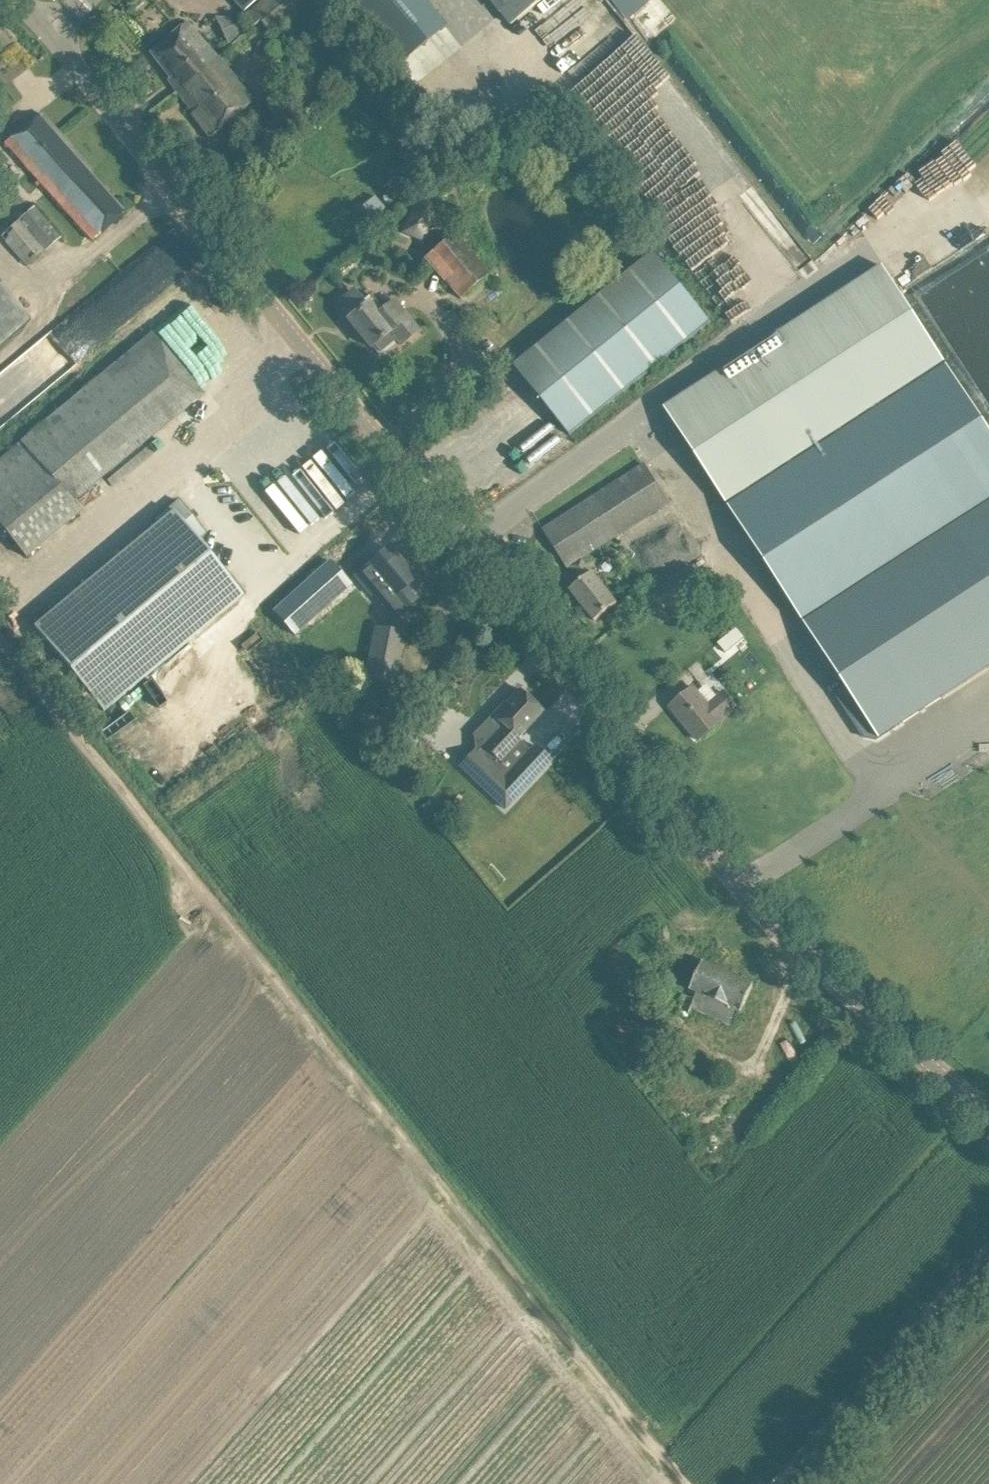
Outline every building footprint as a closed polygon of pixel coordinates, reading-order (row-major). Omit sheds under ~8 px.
[(243,18),(251,28),(260,20),(272,34),(284,24),(293,16),(312,0),(262,0),(243,18)] [(445,27),(424,0),(355,0),(402,60),(445,27)] [(511,25),(544,0),(492,0),(511,25)] [(238,78),(219,58),(199,36),(186,21),(150,52),(170,78),(168,80),(177,92),(193,113),(191,114),(210,138),(225,126),(255,100),(236,79),(238,78)] [(636,42),(577,89),(580,96),(598,118),(602,128),(634,168),(644,193),(651,201),(661,226),(666,232),(675,228),(688,218),(680,199),(676,193),(693,180),(667,118),(656,104),(672,92),(669,84),(636,42)] [(91,169),(42,114),(27,126),(5,142),(92,240),(124,211),(89,171),(91,169)] [(9,181),(0,188),(0,197),(5,204),(18,193),(9,181)] [(369,221),(385,207),(374,195),(359,208),(369,221)] [(433,200),(427,198),(417,202),(415,207),(418,217),(425,220),(435,216),(437,210),(433,200)] [(35,205),(18,221),(45,251),(62,236),(35,205)] [(45,251),(18,221),(0,236),(27,266),(45,251)] [(472,251),(456,231),(425,257),(461,297),(499,266),(481,244),(472,251)] [(924,288),(933,305),(988,272),(988,250),(924,288)] [(655,252),(514,366),(570,435),(711,321),(655,252)] [(880,738),(988,667),(988,429),(883,266),(665,408),(880,738)] [(29,316),(0,282),(0,341),(29,316)] [(380,354),(398,340),(401,344),(416,332),(421,328),(408,313),(405,315),(399,308),(389,316),(383,309),(370,294),(363,299),(361,297),(358,294),(354,293),(350,293),(347,294),(345,296),(343,299),(342,303),(342,307),(344,311),(347,314),(348,313),(350,317),(348,319),(371,347),(373,346),(380,354)] [(220,322),(204,297),(155,329),(177,362),(187,354),(182,346),(220,322)] [(0,459),(0,525),(26,557),(81,512),(73,503),(203,395),(151,333),(0,459)] [(658,483),(646,464),(544,529),(568,567),(571,565),(583,579),(570,589),(595,621),(617,603),(611,595),(597,578),(583,560),(621,535),(658,510),(670,503),(658,483)] [(309,520),(326,507),(294,468),(278,481),(309,520)] [(155,517),(159,522),(34,626),(104,711),(245,595),(198,539),(206,533),(179,499),(155,517)] [(389,548),(357,575),(373,595),(376,593),(396,617),(417,599),(407,586),(415,579),(389,548)] [(330,561),(273,610),(296,634),(351,584),(330,561)] [(393,684),(395,684),(406,632),(375,626),(365,679),(367,679),(363,699),(389,704),(393,684)] [(718,644),(727,654),(736,647),(728,636),(718,644)] [(699,740),(714,728),(721,722),(719,719),(735,706),(724,692),(708,705),(694,688),(671,707),(672,707),(686,723),(685,724),(699,740)] [(492,714),(473,736),(483,745),(477,752),(490,764),(475,780),(505,809),(551,760),(535,745),(531,749),(518,738),(543,711),(520,689),(513,696),(505,704),(504,702),(492,714)] [(358,695),(352,694),(352,692),(340,690),(338,702),(357,705),(358,695)] [(444,711),(433,706),(428,715),(440,720),(444,711)] [(690,991),(697,994),(694,1000),(685,996),(679,1009),(688,1013),(690,1008),(731,1026),(737,1011),(741,1013),(746,1002),(754,984),(703,961),(695,980),(690,991)]
